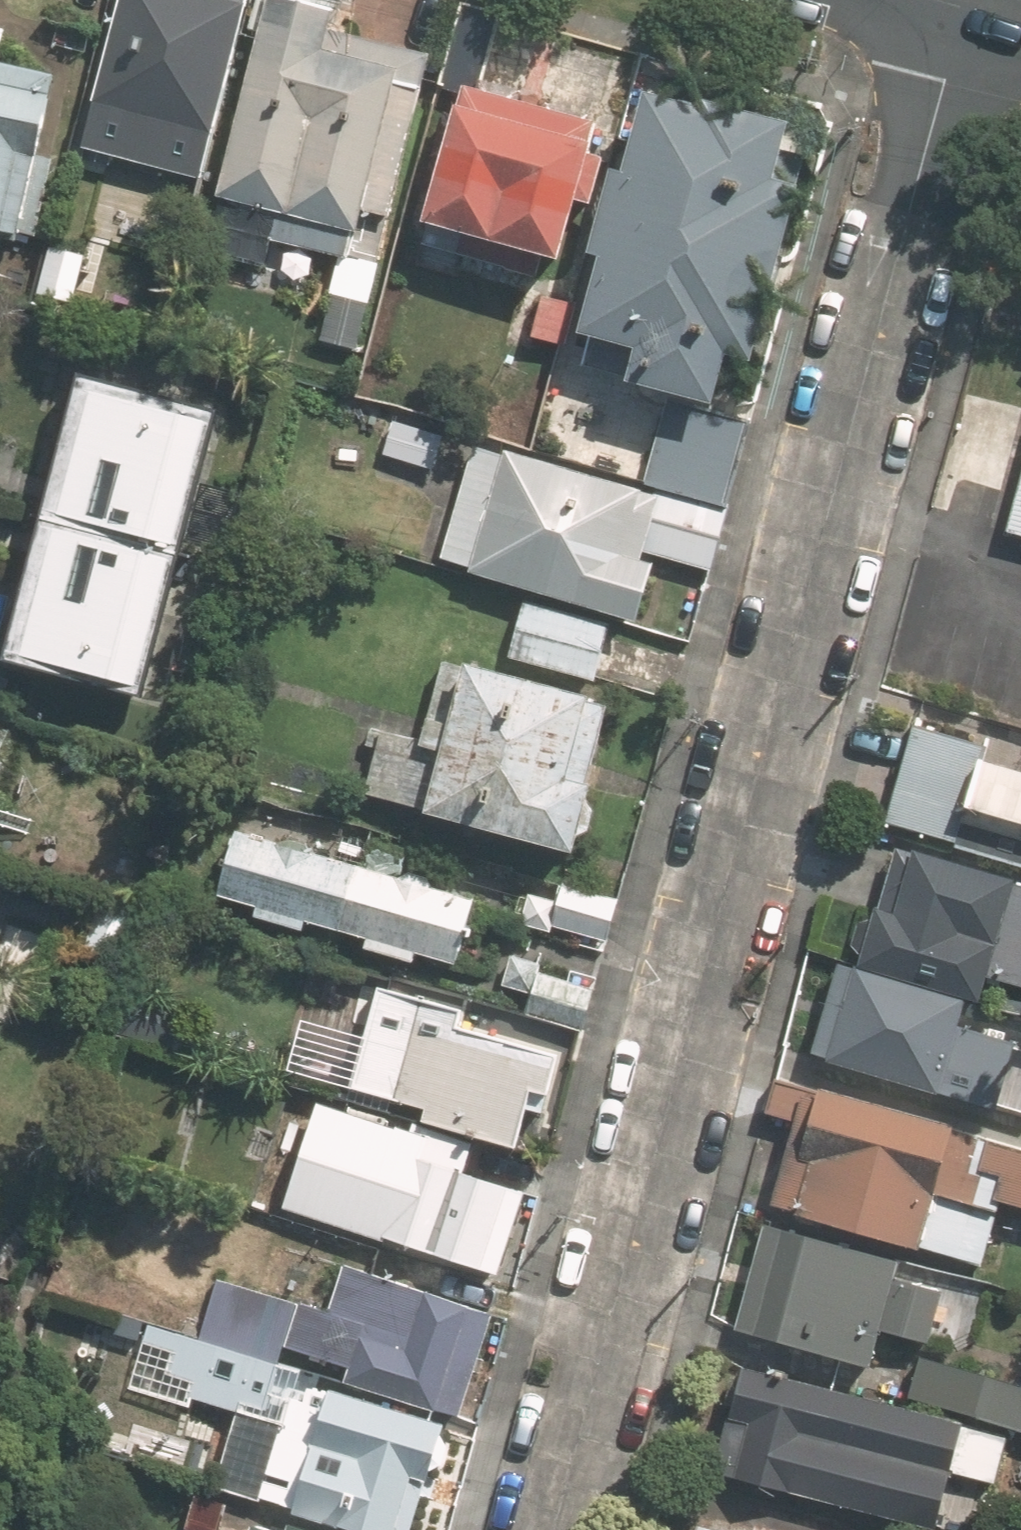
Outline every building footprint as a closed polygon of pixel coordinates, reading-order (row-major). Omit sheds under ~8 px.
[(85,147),(203,178),(250,0),(123,0),(85,147)] [(334,10),(296,0),(273,0),(220,200),(225,201),(219,224),(348,258),(354,235),(360,237),(368,210),(392,216),(435,55),(329,28),(334,10)] [(481,93),(503,15),(463,3),(433,106),(458,113),(426,222),(561,261),(579,200),(594,204),(607,160),(589,155),(597,126),(481,93)] [(56,75),(0,62),(0,232),(39,240),(56,162),(41,159),(55,95),(52,95),(56,75)] [(588,307),(581,334),(590,337),(631,346),(623,384),(716,404),(727,355),(767,364),(819,126),(642,87),(624,169),(609,166),(589,256),(599,258),(588,307)] [(577,303),(544,294),(533,337),(567,345),(577,303)] [(221,409),(80,372),(6,656),(146,692),(221,409)] [(666,403),(646,483),(729,503),(749,423),(666,403)] [(438,468),(449,433),(383,413),(372,448),(438,468)] [(472,568),(471,572),(639,621),(655,564),(643,561),(645,552),(709,571),(727,512),(508,449),(506,457),(478,449),(445,561),(472,568)] [(1002,525),(1020,531),(1020,460),(1002,525)] [(610,622),(526,598),(509,656),(594,679),(610,622)] [(589,783),(609,708),(588,702),(590,697),(470,665),(469,670),(446,664),(425,744),(381,732),(365,793),(429,810),(428,814),(576,853),(594,784),(589,783)] [(983,762),(987,749),(916,729),(887,834),(895,837),(1020,872),(1020,773),(983,762)] [(416,950),(459,963),(477,900),(433,887),(436,877),(401,867),(398,876),(317,853),(321,840),(288,830),(285,841),(239,828),(220,895),(258,906),(255,914),(309,930),(312,922),(370,939),(368,947),(413,960),(416,950)] [(982,1002),(989,978),(1020,987),(1020,879),(893,844),(858,967),(970,998),(982,1002)] [(609,940),(620,900),(566,884),(561,902),(532,893),(523,924),(554,933),(556,926),(609,940)] [(138,909),(96,900),(83,961),(125,970),(138,909)] [(529,1013),(583,1028),(595,987),(542,973),(544,966),(513,957),(504,988),(533,996),(529,1013)] [(1020,1068),(1020,1016),(1012,1013),(1006,1032),(964,1020),(970,998),(858,967),(838,962),(812,1055),(987,1104),(998,1062),(1020,1068)] [(180,1004),(144,981),(116,1027),(152,1049),(180,1004)] [(514,1146),(529,1091),(549,1096),(560,1056),(454,1026),(458,1011),(376,988),(348,1087),(429,1109),(426,1121),(514,1146)] [(1017,1146),(775,1079),(765,1115),(795,1124),(773,1205),(985,1263),(1002,1202),(1020,1207),(1020,1147),(1017,1146)] [(372,1207),(392,1213),(384,1240),(502,1276),(527,1196),(467,1177),(475,1151),(382,1123),(357,1203),(372,1207)] [(274,1223),(359,1249),(371,1211),(285,1185),(274,1223)] [(922,1340),(936,1288),(898,1278),(903,1261),(762,1222),(732,1330),(873,1369),(884,1330),(922,1340)] [(199,1337),(282,1368),(291,1344),(319,1355),(350,1366),(345,1380),(460,1420),(495,1319),(381,1280),(351,1269),(334,1313),(222,1272),(207,1314),(199,1337)] [(282,1368),(199,1337),(161,1323),(142,1376),(180,1389),(264,1418),(282,1368)] [(980,1481),(993,1434),(1020,1441),(1020,1385),(918,1356),(911,1379),(905,1403),(742,1358),(711,1469),(931,1529),(935,1529),(951,1473),(980,1481)] [(334,1388),(332,1393),(298,1383),(284,1426),(243,1413),(220,1486),(261,1499),(296,1510),(360,1529),(415,1529),(448,1423),(334,1388)] [(229,1511),(231,1504),(192,1492),(181,1529),(290,1529),(229,1511)] [(698,1517),(694,1529),(745,1529),(698,1517)]
